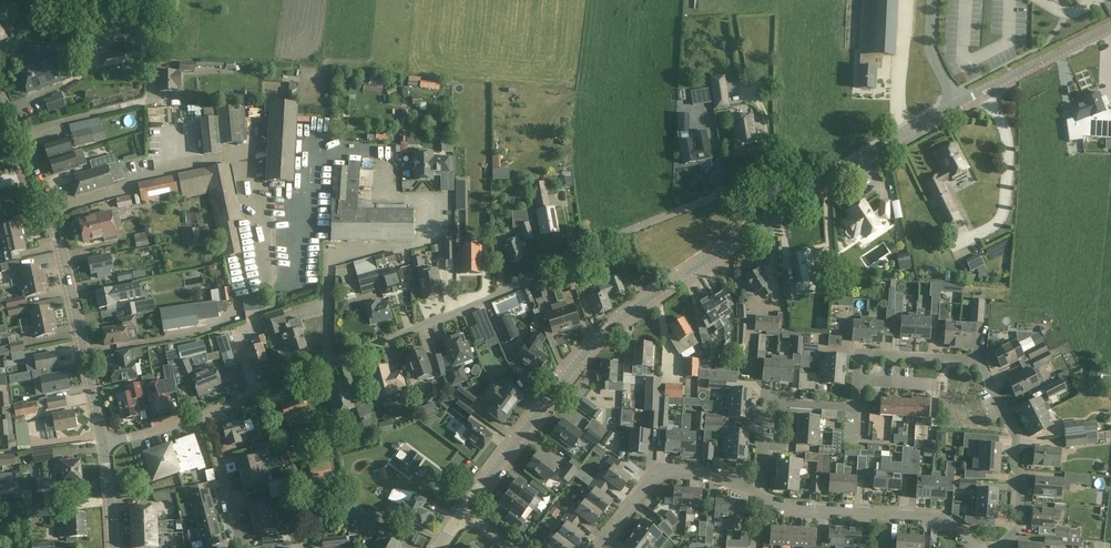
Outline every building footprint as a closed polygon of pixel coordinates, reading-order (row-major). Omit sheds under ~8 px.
[(860,54),(861,54),(860,67),(859,67),(858,88),(875,89),(876,67),(875,67),(875,55),(894,56),(897,0),(862,0),(860,54)] [(89,35),(107,32),(105,19),(87,21),(89,35)] [(56,25),(48,28),(53,40),(61,37),(56,25)] [(24,81),(57,70),(62,68),(60,61),(55,63),(53,58),(54,58),(50,49),(29,56),(30,59),(21,62),(23,69),(20,70),(24,81)] [(104,66),(128,62),(126,53),(103,57),(101,59),(102,64),(104,66)] [(180,71),(195,71),(195,63),(180,63),(180,71),(159,71),(159,91),(176,91),(176,86),(180,86),(180,71)] [(57,70),(24,81),(28,93),(61,81),(57,70)] [(728,105),(724,81),(712,83),(716,107),(728,105)] [(382,93),(383,84),(369,83),(364,83),(364,91),(382,93)] [(87,92),(85,98),(93,100),(95,94),(87,92)] [(1086,104),(1091,118),(1092,118),(1095,126),(1100,124),(1108,124),(1108,125),(1098,125),(1098,138),(1110,138),(1110,110),(1108,110),(1106,106),(1109,105),(1106,97),(1101,99),(1100,94),(1097,96),(1096,92),(1086,96),(1087,99),(1084,100),(1086,104)] [(48,111),(64,105),(60,95),(45,100),(48,111)] [(291,182),(296,104),(272,103),(265,102),(264,113),(271,113),(267,180),(291,182)] [(678,102),(678,132),(690,132),(690,102),(678,102)] [(1076,124),(1091,118),(1086,104),(1070,110),(1076,124)] [(220,144),(242,142),(239,107),(217,109),(217,106),(203,107),(204,119),(200,120),(203,155),(221,153),(220,144)] [(752,116),(732,120),(736,141),(734,142),(736,156),(763,152),(761,137),(756,138),(752,116)] [(70,125),(71,133),(90,129),(101,126),(100,118),(70,125)] [(90,129),(71,133),(75,148),(94,144),(90,129)] [(698,134),(703,161),(711,159),(706,132),(698,134)] [(1075,143),(1085,143),(1085,137),(1075,136),(1075,132),(1067,132),(1067,147),(1075,147),(1075,143)] [(703,161),(698,134),(691,135),(692,140),(679,142),(683,164),(703,161)] [(49,159),(50,159),(72,153),(67,137),(44,144),(48,159),(49,159)] [(951,177),(953,180),(956,181),(966,176),(967,173),(966,170),(969,168),(956,144),(936,155),(945,172),(925,182),(934,200),(932,201),(945,227),(962,219),(949,192),(947,193),(941,183),(951,177)] [(362,145),(362,155),(390,155),(390,146),(362,145)] [(424,149),(415,150),(415,153),(415,181),(433,180),(433,173),(450,172),(449,157),(433,157),(433,152),(424,153),(424,149)] [(72,153),(50,159),(52,166),(51,167),(52,172),(53,172),(54,175),(77,168),(77,167),(86,165),(82,150),(72,153)] [(107,166),(104,158),(90,162),(92,171),(107,166)] [(107,166),(92,171),(75,176),(77,183),(71,184),(75,197),(113,185),(112,183),(126,179),(121,162),(107,166)] [(242,221),(240,212),(230,165),(178,175),(178,176),(139,185),(142,202),(182,194),(183,198),(209,193),(223,256),(240,253),(234,223),(242,221)] [(358,210),(359,169),(335,168),(332,240),(411,241),(411,211),(358,210)] [(537,207),(550,205),(545,181),(533,183),(537,207)] [(465,211),(465,191),(456,191),(456,211),(465,211)] [(118,209),(132,206),(130,196),(116,199),(118,209)] [(846,234),(847,237),(850,237),(853,237),(854,238),(862,232),(866,238),(881,228),(876,221),(878,219),(889,219),(890,202),(881,201),(880,209),(872,215),(864,202),(849,212),(852,217),(844,223),(848,229),(846,231),(846,234)] [(518,223),(522,233),(516,235),(517,239),(501,245),(509,264),(525,257),(519,243),(534,238),(528,223),(532,221),(532,209),(512,209),(513,223),(518,223)] [(551,210),(538,212),(542,234),(557,231),(553,209),(551,210)] [(104,237),(104,238),(105,242),(117,239),(115,229),(121,227),(117,212),(111,214),(110,212),(99,214),(102,226),(99,227),(102,238),(104,237)] [(102,226),(99,214),(78,219),(84,242),(102,238),(99,227),(102,226)] [(22,236),(19,223),(0,227),(0,241),(22,236)] [(241,230),(242,241),(254,240),(252,228),(241,230)] [(201,246),(199,229),(186,231),(188,248),(201,246)] [(134,235),(135,240),(136,247),(148,244),(147,237),(146,237),(145,233),(134,235)] [(25,250),(23,244),(25,244),(26,242),(25,237),(24,236),(22,236),(0,241),(0,252),(3,252),(6,263),(21,259),(20,251),(25,250)] [(454,259),(454,242),(445,242),(445,260),(454,259)] [(418,246),(410,249),(413,257),(421,253),(418,246)] [(461,274),(482,273),(482,246),(461,246),(461,274)] [(86,259),(109,254),(107,247),(85,253),(86,259)] [(813,251),(803,253),(792,256),(798,282),(825,275),(822,264),(828,263),(824,250),(821,251),(814,252),(813,251)] [(392,252),(374,258),(377,267),(395,262),(392,252)] [(109,270),(112,269),(109,255),(88,259),(91,274),(97,273),(98,278),(110,276),(109,270)] [(910,255),(897,258),(900,272),(913,270),(910,255)] [(980,255),(968,261),(973,271),(985,265),(980,255)] [(355,265),(362,293),(380,288),(372,260),(355,265)] [(21,268),(19,261),(0,265),(2,272),(21,268)] [(579,265),(572,268),(575,280),(583,277),(579,265)] [(17,285),(45,279),(43,270),(40,270),(39,266),(21,270),(22,277),(10,280),(11,286),(17,285)] [(405,288),(400,270),(379,276),(384,294),(405,288)] [(437,270),(419,273),(423,299),(441,296),(438,281),(439,281),(437,270)] [(559,273),(566,293),(576,290),(570,270),(559,273)] [(765,296),(771,293),(767,286),(768,285),(759,270),(746,277),(756,293),(761,290),(765,296)] [(131,271),(117,274),(119,282),(132,280),(131,271)] [(614,294),(624,291),(618,275),(608,279),(610,284),(603,286),(603,287),(599,288),(600,292),(589,296),(592,306),(595,315),(612,309),(606,294),(613,292),(614,294)] [(45,279),(17,285),(18,291),(25,289),(26,296),(45,293),(44,288),(47,288),(45,279)] [(781,283),(785,297),(796,294),(792,280),(781,283)] [(141,296),(138,283),(95,292),(97,300),(95,300),(97,305),(98,305),(99,308),(107,306),(107,310),(115,308),(114,302),(141,296)] [(537,300),(546,297),(542,285),(533,287),(537,300)] [(220,289),(221,302),(231,301),(230,288),(220,289)] [(894,312),(895,294),(896,289),(889,288),(889,307),(887,307),(886,323),(894,324),(894,312)] [(522,292),(527,305),(534,302),(529,289),(522,292)] [(849,298),(849,290),(839,290),(839,298),(849,298)] [(725,291),(712,299),(719,311),(716,312),(721,320),(719,320),(723,327),(724,336),(732,331),(733,329),(725,317),(731,314),(726,306),(732,303),(725,291)] [(895,294),(894,312),(902,312),(903,294),(895,294)] [(930,315),(939,315),(939,303),(940,296),(932,296),(930,315)] [(0,299),(0,300),(2,309),(25,305),(23,297),(6,302),(5,298),(0,299)] [(717,331),(723,327),(719,320),(721,320),(716,312),(719,311),(712,299),(709,301),(708,299),(699,304),(706,315),(701,318),(707,328),(713,325),(717,331)] [(865,299),(865,307),(873,307),(874,299),(865,299)] [(127,315),(127,316),(147,312),(144,300),(125,304),(127,315)] [(972,300),(970,322),(982,323),(984,301),(972,300)] [(387,301),(377,304),(376,302),(366,305),(371,325),(392,320),(387,301)] [(163,332),(199,327),(219,324),(216,302),(160,311),(163,332)] [(558,304),(566,329),(579,325),(573,305),(566,307),(565,302),(558,304)] [(939,303),(939,315),(939,320),(946,320),(947,304),(939,303)] [(566,329),(558,304),(551,306),(553,311),(546,314),(553,333),(566,329)] [(3,312),(3,313),(8,312),(9,318),(27,314),(25,305),(2,309),(3,312)] [(19,321),(21,327),(54,320),(52,311),(49,312),(48,307),(30,311),(31,318),(19,321)] [(494,331),(484,308),(473,313),(483,336),(494,331)] [(916,314),(915,338),(928,339),(930,319),(923,318),(923,309),(917,309),(916,314)] [(281,311),(278,312),(262,317),(268,336),(281,332),(279,326),(285,324),(281,311)] [(766,335),(779,336),(780,313),(778,313),(778,317),(755,316),(754,331),(767,331),(766,335)] [(780,313),(779,336),(786,336),(788,334),(789,318),(788,313),(780,313)] [(900,337),(915,338),(916,314),(909,313),(909,317),(902,317),(900,337)] [(510,315),(493,323),(503,345),(520,337),(510,315)] [(136,316),(119,318),(120,326),(104,328),(106,345),(129,341),(128,329),(137,328),(136,316)] [(852,341),(867,342),(869,317),(861,317),(861,321),(853,321),(852,341)] [(869,317),(867,342),(881,343),(882,323),(874,322),(875,318),(869,317)] [(281,327),(284,334),(281,335),(285,348),(289,347),(291,353),(305,349),(299,330),(302,329),(299,318),(288,321),(289,324),(281,327)] [(670,327),(674,334),(668,337),(679,355),(697,344),(691,334),(692,334),(683,319),(681,320),(679,320),(676,322),(676,323),(670,327)] [(56,329),(54,320),(21,327),(22,334),(34,331),(35,338),(54,334),(53,329),(56,329)] [(950,347),(958,348),(960,324),(946,323),(945,344),(950,344),(950,347)] [(960,324),(958,348),(967,348),(967,346),(972,346),(974,325),(960,324)] [(803,331),(802,338),(801,344),(809,345),(810,332),(803,331)] [(535,332),(527,343),(538,350),(545,339),(535,332)] [(217,336),(224,362),(234,359),(227,333),(217,336)] [(1026,349),(1042,341),(1039,334),(1023,342),(1026,349)] [(261,345),(266,343),(263,335),(253,338),(254,342),(244,345),(251,366),(266,361),(261,345)] [(453,338),(453,336),(445,339),(445,341),(444,341),(448,352),(447,352),(452,365),(456,363),(457,364),(471,359),(465,343),(464,343),(462,336),(463,335),(462,335),(453,338)] [(759,335),(758,351),(765,351),(766,335),(759,335)] [(842,337),(829,336),(828,346),(841,346),(842,337)] [(10,346),(12,353),(25,350),(23,342),(17,344),(15,337),(8,338),(10,346)] [(801,351),(801,344),(802,338),(795,337),(793,366),(800,366),(801,351)] [(1000,368),(1023,356),(1015,341),(993,353),(1000,368)] [(1025,351),(1027,354),(1030,360),(1048,351),(1043,342),(1025,351)] [(203,343),(179,349),(181,360),(206,354),(203,343)] [(547,357),(538,350),(527,343),(516,359),(537,372),(547,357)] [(652,356),(652,345),(652,344),(633,343),(632,366),(651,367),(651,363),(652,363),(652,356)] [(12,353),(10,346),(0,348),(0,356),(12,353)] [(111,365),(113,382),(137,378),(135,361),(132,362),(131,350),(117,352),(118,364),(111,365)] [(23,351),(12,354),(13,361),(25,358),(23,351)] [(169,367),(172,366),(173,366),(174,365),(175,365),(178,364),(181,363),(180,358),(179,355),(178,351),(177,351),(166,354),(169,367)] [(411,375),(413,377),(415,378),(417,379),(422,380),(427,380),(437,377),(437,378),(447,376),(441,355),(432,357),(432,360),(426,362),(423,351),(418,353),(417,351),(415,352),(413,353),(412,354),(410,356),(406,357),(408,362),(407,364),(407,366),(408,368),(408,370),(409,372),(410,374),(411,375)] [(1048,351),(1030,360),(1035,369),(1053,361),(1048,351)] [(40,370),(41,377),(48,375),(47,368),(58,366),(55,352),(34,356),(37,371),(40,370)] [(208,363),(220,359),(218,353),(213,354),(206,356),(208,363)] [(821,362),(820,369),(844,371),(845,365),(848,365),(848,358),(845,357),(845,356),(826,355),(825,362),(821,362)] [(763,381),(777,382),(779,357),(772,356),(771,360),(765,360),(763,381)] [(779,357),(777,382),(792,383),(793,362),(786,361),(786,357),(779,357)] [(685,377),(698,377),(698,359),(685,358),(685,377)] [(194,373),(188,361),(177,364),(177,365),(171,368),(172,376),(180,373),(183,378),(194,373)] [(617,383),(617,362),(601,361),(601,382),(600,382),(600,390),(609,390),(610,383),(617,383)] [(462,365),(446,371),(452,386),(468,380),(462,365)] [(404,386),(400,372),(393,374),(393,376),(389,377),(386,366),(369,371),(376,399),(394,394),(393,389),(404,386)] [(1092,366),(1090,383),(1098,383),(1100,367),(1092,366)] [(191,377),(197,393),(199,397),(211,392),(210,388),(220,384),(214,368),(191,377)] [(843,385),(844,371),(820,369),(820,376),(824,376),(824,384),(843,385)] [(704,380),(717,381),(717,371),(705,370),(699,370),(699,380),(704,380)] [(1030,370),(1024,372),(1007,381),(1015,397),(1038,385),(1030,370)] [(48,375),(41,377),(40,378),(43,394),(69,389),(66,371),(48,375)] [(1059,378),(1056,372),(1040,380),(1043,386),(1059,378)] [(9,375),(11,384),(18,382),(17,374),(9,375)] [(807,375),(799,374),(798,389),(815,390),(815,383),(806,382),(807,375)] [(644,412),(659,412),(660,378),(645,377),(644,412)] [(1049,386),(1044,389),(1049,398),(1067,388),(1066,387),(1070,385),(1066,377),(1049,386)] [(174,378),(164,381),(147,386),(155,413),(159,412),(160,414),(165,413),(168,411),(168,409),(171,408),(168,395),(168,393),(177,390),(174,378)] [(720,381),(709,380),(708,389),(725,390),(726,381),(720,381)] [(334,415),(353,408),(343,382),(325,388),(334,415)] [(127,386),(128,393),(117,396),(122,419),(127,418),(129,419),(133,418),(134,417),(140,415),(136,398),(144,397),(141,383),(127,386)] [(488,390),(513,409),(517,404),(518,404),(523,398),(521,396),(522,395),(506,383),(505,385),(496,386),(493,383),(488,390)] [(661,384),(660,398),(683,399),(683,398),(682,398),(683,385),(661,384)] [(8,386),(6,386),(0,386),(0,408),(2,407),(10,407),(8,386)] [(453,396),(459,400),(470,408),(477,399),(460,387),(453,396)] [(726,396),(726,402),(750,404),(751,390),(732,388),(731,397),(726,396)] [(513,409),(488,390),(483,397),(487,400),(486,401),(491,405),(486,412),(501,423),(503,421),(504,421),(513,409)] [(713,396),(712,404),(719,405),(720,397),(713,396)] [(891,416),(893,396),(888,396),(888,398),(880,398),(879,415),(891,416)] [(891,416),(903,416),(904,400),(898,399),(898,397),(893,396),(891,416)] [(298,423),(296,416),(308,411),(303,397),(282,406),(290,426),(298,423)] [(13,406),(15,417),(38,413),(37,409),(47,407),(48,411),(67,407),(65,398),(25,405),(25,404),(13,406)] [(683,404),(683,399),(660,398),(659,413),(658,427),(666,428),(667,417),(667,405),(676,405),(676,404),(683,404)] [(903,416),(915,417),(917,398),(912,398),(912,400),(904,400),(903,416)] [(922,398),(917,398),(915,417),(922,418),(922,423),(927,423),(927,418),(928,418),(929,401),(922,401),(922,398)] [(592,415),(597,408),(585,399),(580,406),(592,415)] [(1046,403),(1041,405),(1039,399),(1017,410),(1023,423),(1045,412),(1049,409),(1046,403)] [(470,408),(459,400),(452,409),(467,420),(473,411),(470,408)] [(749,419),(750,404),(726,402),(725,410),(730,410),(730,417),(749,419)] [(372,415),(368,405),(361,407),(365,417),(372,415)] [(13,428),(10,407),(2,407),(3,416),(5,415),(6,421),(0,422),(0,429),(13,428)] [(420,420),(426,417),(422,408),(416,410),(420,420)] [(838,411),(822,410),(821,419),(842,420),(843,412),(838,411)] [(52,414),(52,416),(48,417),(50,425),(55,424),(56,430),(76,427),(74,411),(52,414)] [(631,424),(632,411),(621,411),(621,423),(631,424)] [(705,422),(705,414),(705,413),(697,412),(696,430),(704,430),(705,422)] [(1052,426),(1045,412),(1023,423),(1030,437),(1052,426)] [(658,427),(659,413),(649,413),(648,429),(658,430),(658,427)] [(682,418),(679,452),(684,453),(684,456),(692,457),(692,453),(694,454),(695,434),(689,433),(690,415),(682,414),(682,418)] [(705,414),(705,422),(722,423),(722,415),(705,414)] [(221,425),(239,421),(238,415),(219,419),(221,425)] [(798,416),(797,431),(818,432),(819,417),(798,416)] [(375,426),(372,417),(362,421),(365,430),(375,426)] [(664,451),(679,452),(682,418),(675,418),(674,432),(665,432),(664,451)] [(481,450),(492,436),(470,420),(465,427),(469,429),(463,436),(481,450)] [(583,434),(563,420),(553,434),(572,448),(583,434)] [(1082,420),(1063,422),(1065,436),(1083,434),(1083,433),(1097,431),(1096,421),(1082,423),(1082,420)] [(239,435),(246,433),(242,421),(223,426),(226,439),(227,438),(229,445),(241,442),(239,435)] [(392,422),(379,425),(382,435),(394,431),(392,422)] [(705,422),(704,430),(721,431),(722,423),(705,422)] [(0,429),(1,437),(7,436),(8,442),(16,441),(15,435),(14,435),(13,428),(0,429)] [(902,443),(902,435),(903,429),(899,429),(898,435),(894,435),(893,442),(902,443)] [(590,430),(585,436),(597,445),(602,439),(590,430)] [(648,441),(649,431),(631,430),(629,453),(646,455),(647,441),(648,441)] [(723,438),(723,444),(747,446),(748,432),(729,430),(728,438),(723,438)] [(818,432),(797,431),(796,445),(817,446),(818,432)] [(1095,433),(1065,436),(1066,447),(1087,445),(1087,444),(1094,442),(1095,433)] [(268,434),(251,438),(253,448),(270,443),(268,434)] [(177,444),(172,446),(179,471),(180,474),(198,468),(198,471),(206,468),(194,435),(176,441),(177,444)] [(974,457),(978,457),(1000,459),(1001,445),(988,444),(988,437),(967,436),(967,445),(975,446),(974,457)] [(703,443),(702,460),(712,461),(713,444),(703,443)] [(154,480),(179,471),(172,446),(171,444),(144,453),(154,480)] [(746,460),(747,446),(723,444),(722,452),(727,452),(727,459),(746,460)] [(867,451),(867,457),(873,457),(873,451),(877,451),(878,445),(868,444),(867,451)] [(819,446),(819,454),(822,454),(831,455),(834,455),(835,447),(819,446)] [(911,463),(912,450),(912,447),(903,447),(902,458),(902,463),(911,463)] [(1059,469),(1060,451),(1035,449),(1033,467),(1059,469)] [(33,464),(53,463),(52,450),(32,452),(33,464)] [(407,455),(405,453),(400,450),(395,457),(403,463),(400,467),(411,475),(422,459),(410,451),(407,455)] [(866,457),(867,457),(867,451),(860,450),(860,457),(858,457),(857,477),(865,477),(866,457)] [(911,463),(910,474),(918,474),(920,451),(912,450),(911,463)] [(547,481),(558,467),(538,452),(528,466),(547,481)] [(822,454),(819,454),(805,453),(805,461),(822,462),(822,454)] [(831,455),(822,454),(822,462),(821,475),(829,475),(831,455)] [(287,455),(281,457),(283,467),(290,465),(287,455)] [(15,466),(14,456),(0,457),(0,467),(15,466)] [(241,475),(266,468),(264,461),(259,462),(257,456),(237,461),(241,475)] [(594,480),(607,489),(610,484),(621,492),(630,479),(620,472),(624,466),(612,456),(607,463),(613,467),(607,475),(601,471),(594,480)] [(873,489),(887,490),(889,462),(889,457),(881,457),(880,472),(874,472),(873,489)] [(999,473),(1000,459),(978,457),(977,470),(965,469),(964,479),(986,480),(986,473),(999,473)] [(568,462),(558,475),(568,484),(579,470),(578,470),(581,465),(572,458),(568,463),(568,462)] [(80,474),(79,460),(77,461),(77,459),(70,460),(70,462),(60,462),(61,475),(53,475),(53,477),(35,479),(36,490),(54,489),(54,485),(70,484),(70,483),(81,482),(80,479),(83,479),(83,474),(80,474)] [(777,459),(776,475),(798,476),(799,469),(802,469),(802,461),(777,459)] [(946,477),(954,478),(955,462),(947,461),(946,477)] [(902,463),(889,462),(887,490),(900,491),(901,473),(902,463)] [(317,481),(332,478),(329,463),(311,466),(312,473),(315,472),(317,481)] [(842,493),(844,467),(844,464),(836,464),(836,476),(829,475),(828,492),(842,493)] [(844,467),(842,493),(855,494),(857,477),(851,477),(851,467),(844,467)] [(266,468),(241,475),(244,488),(264,483),(262,476),(267,475),(266,468)] [(216,480),(214,469),(205,471),(208,482),(216,480)] [(932,471),(932,479),(931,499),(945,500),(946,479),(941,479),(941,472),(932,471)] [(376,474),(379,484),(386,482),(384,472),(376,474)] [(1070,484),(1088,485),(1089,475),(1065,473),(1064,480),(1064,483),(1070,484)] [(798,476),(776,475),(775,490),(797,492),(798,476)] [(820,494),(821,477),(815,477),(811,477),(810,493),(820,494)] [(916,498),(931,499),(932,479),(917,478),(916,498)] [(1034,496),(1061,498),(1062,480),(1035,478),(1034,496)] [(509,492),(528,506),(536,496),(541,500),(547,492),(533,482),(529,487),(518,479),(516,482),(514,480),(509,488),(510,489),(508,492),(509,492)] [(270,491),(286,487),(284,480),(268,484),(270,491)] [(586,501),(602,513),(603,514),(612,502),(602,495),(607,489),(594,480),(587,489),(592,493),(586,501)] [(976,491),(976,481),(959,480),(958,491),(976,491)] [(551,515),(559,504),(560,505),(571,487),(562,481),(556,491),(555,491),(542,510),(551,515)] [(288,495),(286,487),(270,491),(272,499),(288,495)] [(686,511),(688,489),(674,488),(673,506),(680,506),(679,510),(686,511)] [(701,490),(688,489),(686,511),(687,511),(686,522),(693,522),(694,507),(700,507),(701,490)] [(977,504),(997,505),(998,490),(977,489),(977,503),(977,504)] [(166,492),(167,501),(173,505),(176,498),(175,490),(166,492)] [(182,506),(183,511),(212,503),(209,490),(190,495),(192,503),(182,506)] [(528,506),(509,492),(508,494),(506,493),(500,500),(502,501),(500,504),(511,512),(506,519),(519,529),(525,521),(520,518),(529,506),(528,506)] [(2,505),(23,503),(22,495),(1,498),(2,505)] [(404,502),(398,515),(420,526),(423,520),(425,521),(428,515),(426,514),(427,513),(421,510),(425,501),(413,495),(409,504),(404,502)] [(959,506),(959,496),(948,496),(948,506),(959,506)] [(962,497),(963,508),(971,508),(970,496),(962,497)] [(727,529),(729,501),(715,500),(714,522),(722,522),(722,528),(727,529)] [(249,506),(252,519),(277,513),(276,506),(270,507),(269,501),(249,506)] [(602,513),(586,501),(585,501),(578,509),(573,505),(566,514),(578,523),(582,518),(592,525),(602,513)] [(743,502),(729,501),(727,529),(727,530),(734,531),(735,519),(741,519),(743,502)] [(184,516),(195,513),(197,521),(215,516),(212,503),(183,511),(184,516)] [(996,519),(997,505),(977,504),(977,503),(971,503),(971,514),(965,514),(965,521),(970,525),(982,526),(982,519),(996,519)] [(131,508),(132,523),(156,522),(155,507),(131,508)] [(292,509),(277,513),(252,519),(256,533),(276,528),(274,521),(278,520),(278,521),(294,517),(292,509)] [(1060,511),(1053,510),(1032,509),(1031,526),(1052,528),(1053,518),(1060,519),(1060,511)] [(665,515),(674,526),(679,522),(670,511),(665,515)] [(77,542),(77,537),(87,537),(86,514),(65,515),(66,529),(59,529),(60,537),(67,537),(67,542),(77,542)] [(557,535),(574,547),(575,547),(584,536),(574,529),(578,523),(566,514),(553,531),(552,530),(552,531),(557,535)] [(360,536),(365,520),(348,515),(347,518),(349,537),(360,536)] [(197,521),(199,529),(194,530),(194,532),(189,533),(190,537),(219,529),(215,516),(197,521)] [(635,533),(652,546),(661,534),(644,520),(635,533)] [(674,533),(664,521),(658,526),(669,538),(674,533)] [(132,523),(132,535),(157,534),(167,534),(166,528),(156,529),(156,522),(132,523)] [(781,546),(782,528),(770,527),(769,545),(781,546)] [(846,528),(830,527),(829,546),(836,546),(836,547),(844,547),(846,528)] [(1055,527),(1054,536),(1079,538),(1080,531),(1070,530),(1070,528),(1055,527)] [(781,546),(792,547),(793,529),(782,528),(781,546)] [(844,547),(855,547),(859,547),(861,529),(846,528),(844,547)] [(204,547),(222,543),(219,529),(190,537),(191,542),(202,540),(204,547)] [(793,529),(792,547),(804,547),(805,530),(793,529)] [(804,547),(815,547),(816,530),(805,530),(804,547)] [(748,532),(741,532),(740,546),(747,547),(748,532)] [(635,533),(625,545),(629,547),(651,547),(652,546),(635,533)] [(157,534),(132,535),(133,547),(157,547),(157,534)] [(402,543),(384,534),(379,546),(383,547),(400,547),(402,543)] [(557,535),(550,543),(546,540),(539,547),(573,547),(574,547),(557,535)] [(275,545),(291,543),(290,536),(274,538),(275,545)] [(910,537),(897,536),(896,547),(910,547),(910,537)] [(910,547),(923,547),(924,537),(910,537),(910,547)] [(1061,547),(1061,538),(1045,537),(1044,545),(1061,547)] [(347,546),(346,538),(322,541),(323,547),(334,547),(347,546)] [(1081,539),(1070,538),(1069,546),(1080,547),(1081,539)]
